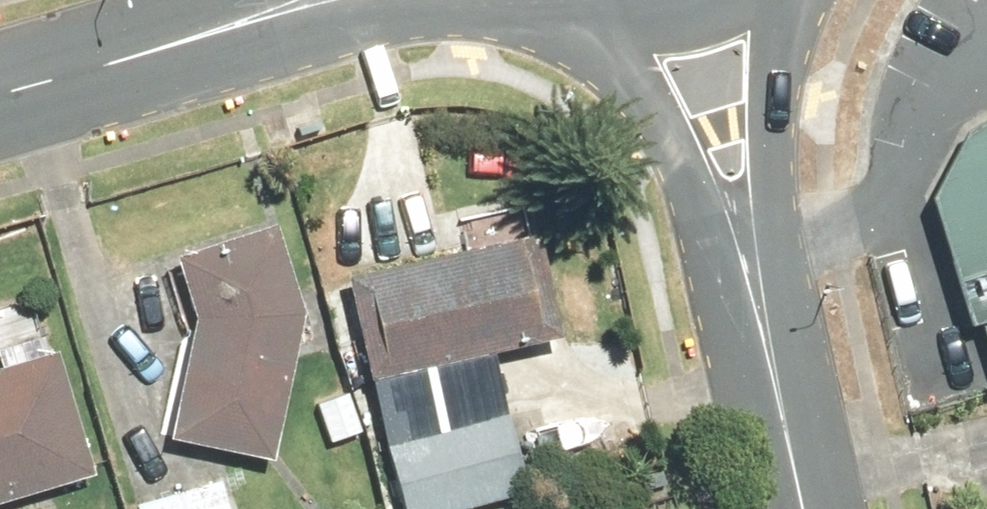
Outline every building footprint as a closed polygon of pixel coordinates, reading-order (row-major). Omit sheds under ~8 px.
[(973,316),(986,317),(986,321),(986,111),(965,124),(930,185),(973,316)] [(167,258),(185,317),(159,444),(263,466),(295,317),(266,226),(167,258)] [(523,233),(338,279),(364,384),(549,338),(523,233)] [(92,475),(52,352),(0,369),(0,504),(92,475)] [(145,507),(146,508),(236,508),(229,483),(145,507)]
